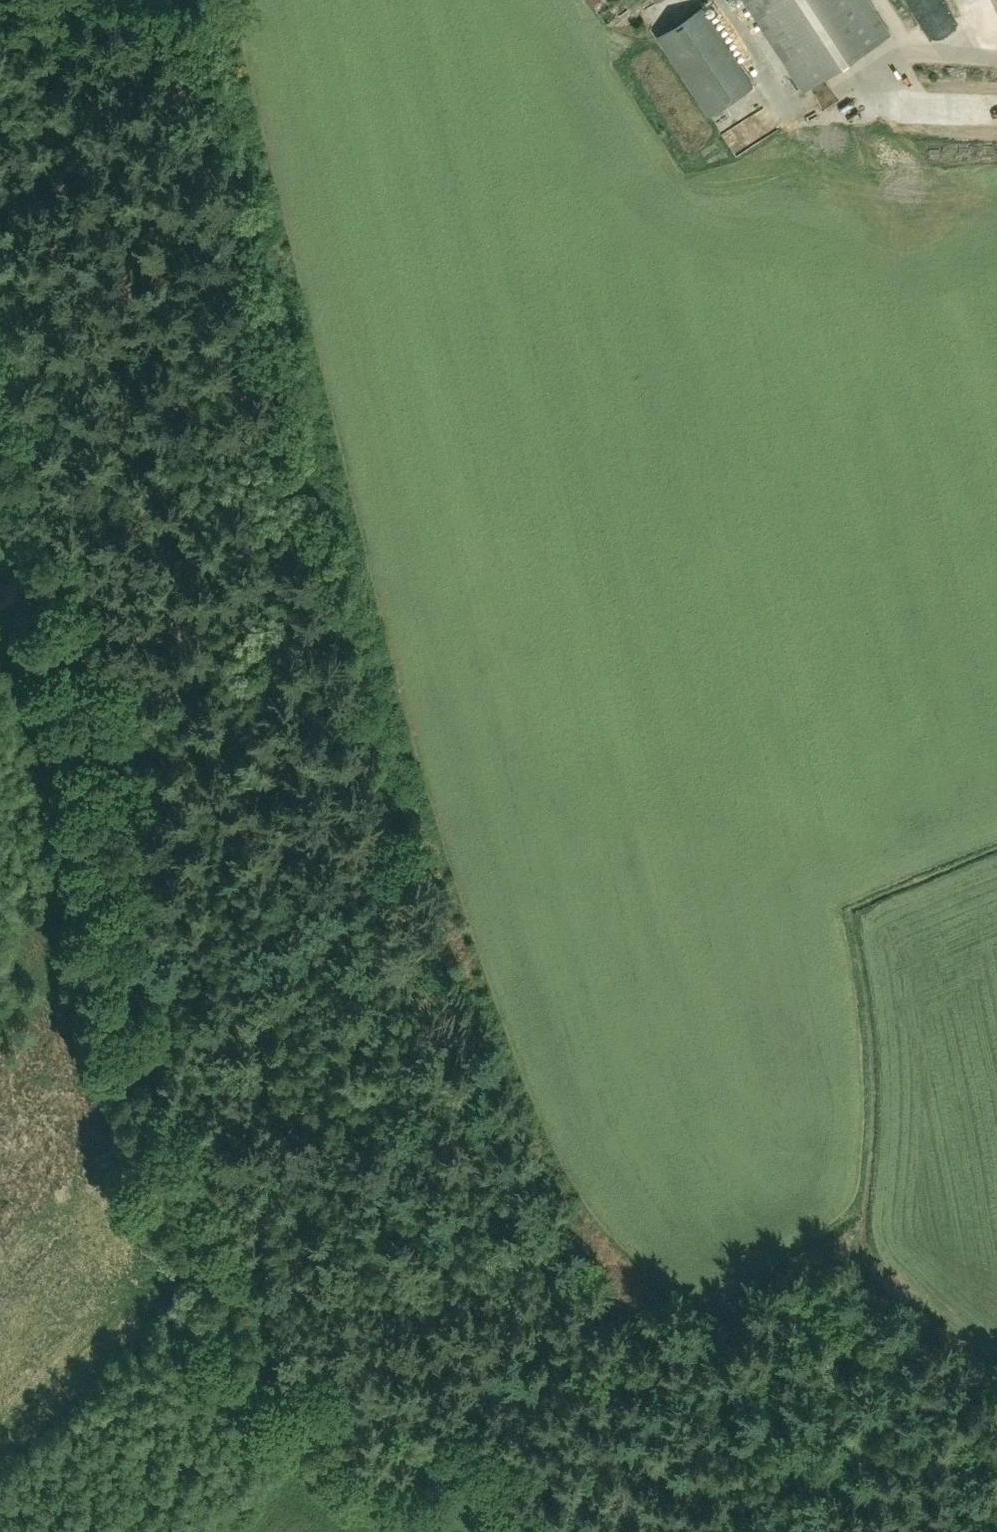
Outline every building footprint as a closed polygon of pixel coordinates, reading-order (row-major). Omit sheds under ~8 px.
[(629,9),(623,0),(590,0),(605,24),(629,9)] [(890,32),(869,0),(745,0),(804,89),(890,32)] [(996,6),(994,0),(961,0),(968,18),(996,6)] [(709,113),(754,84),(703,6),(658,36),(709,113)] [(733,114),(720,121),(725,131),(738,124),(733,114)]
